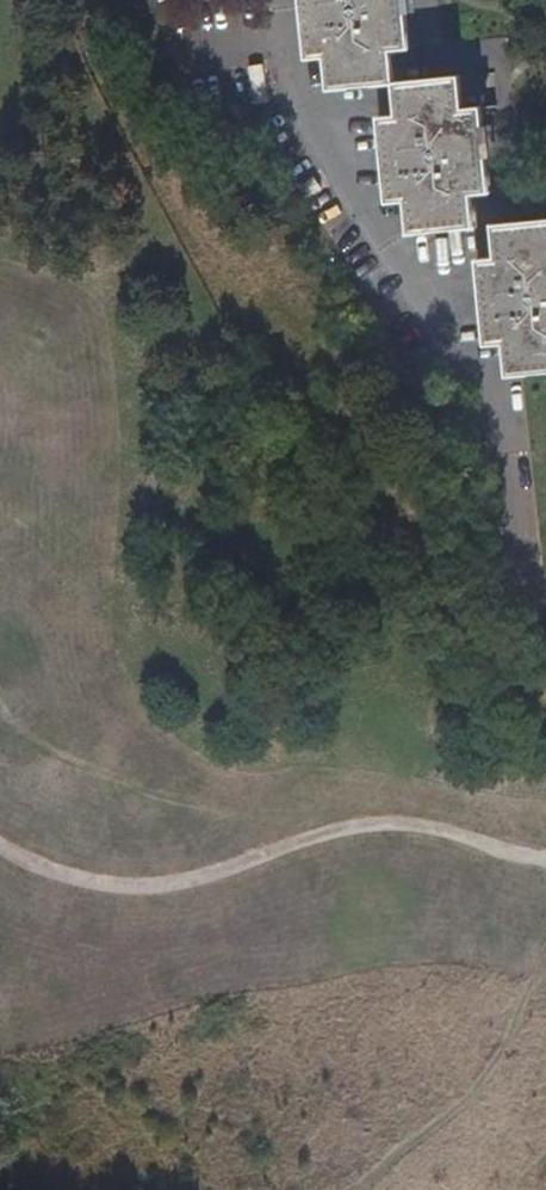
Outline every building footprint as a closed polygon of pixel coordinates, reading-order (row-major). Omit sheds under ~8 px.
[(312,49),(332,47),(335,81),(401,74),(398,41),(417,39),(413,0),(307,0),(312,49)] [(404,105),(385,107),(394,192),(412,190),(416,224),(480,216),(476,184),(496,182),(486,97),(470,99),(467,67),(401,74),(404,105)] [(484,250),(492,335),(510,333),(513,365),(545,362),(545,211),(500,216),(503,248),(484,250)]
